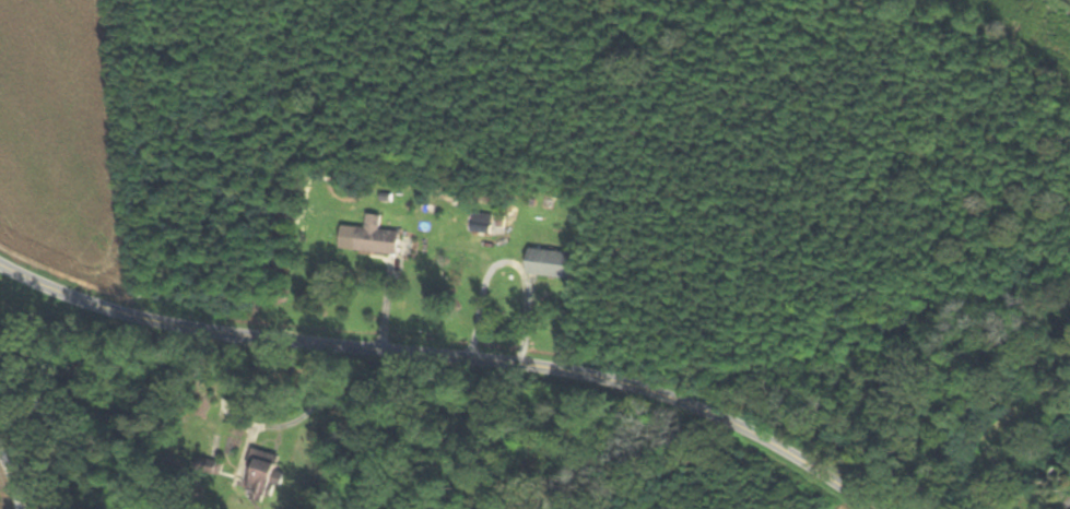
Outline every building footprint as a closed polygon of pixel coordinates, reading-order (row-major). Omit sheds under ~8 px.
[(359,227),(357,251),(402,255),(404,232),(383,230),(384,215),(370,214),(369,228),(359,227)] [(579,280),(582,254),(533,249),(531,275),(579,280)] [(274,495),(284,463),(263,457),(264,452),(257,450),(246,486),(274,495)]
